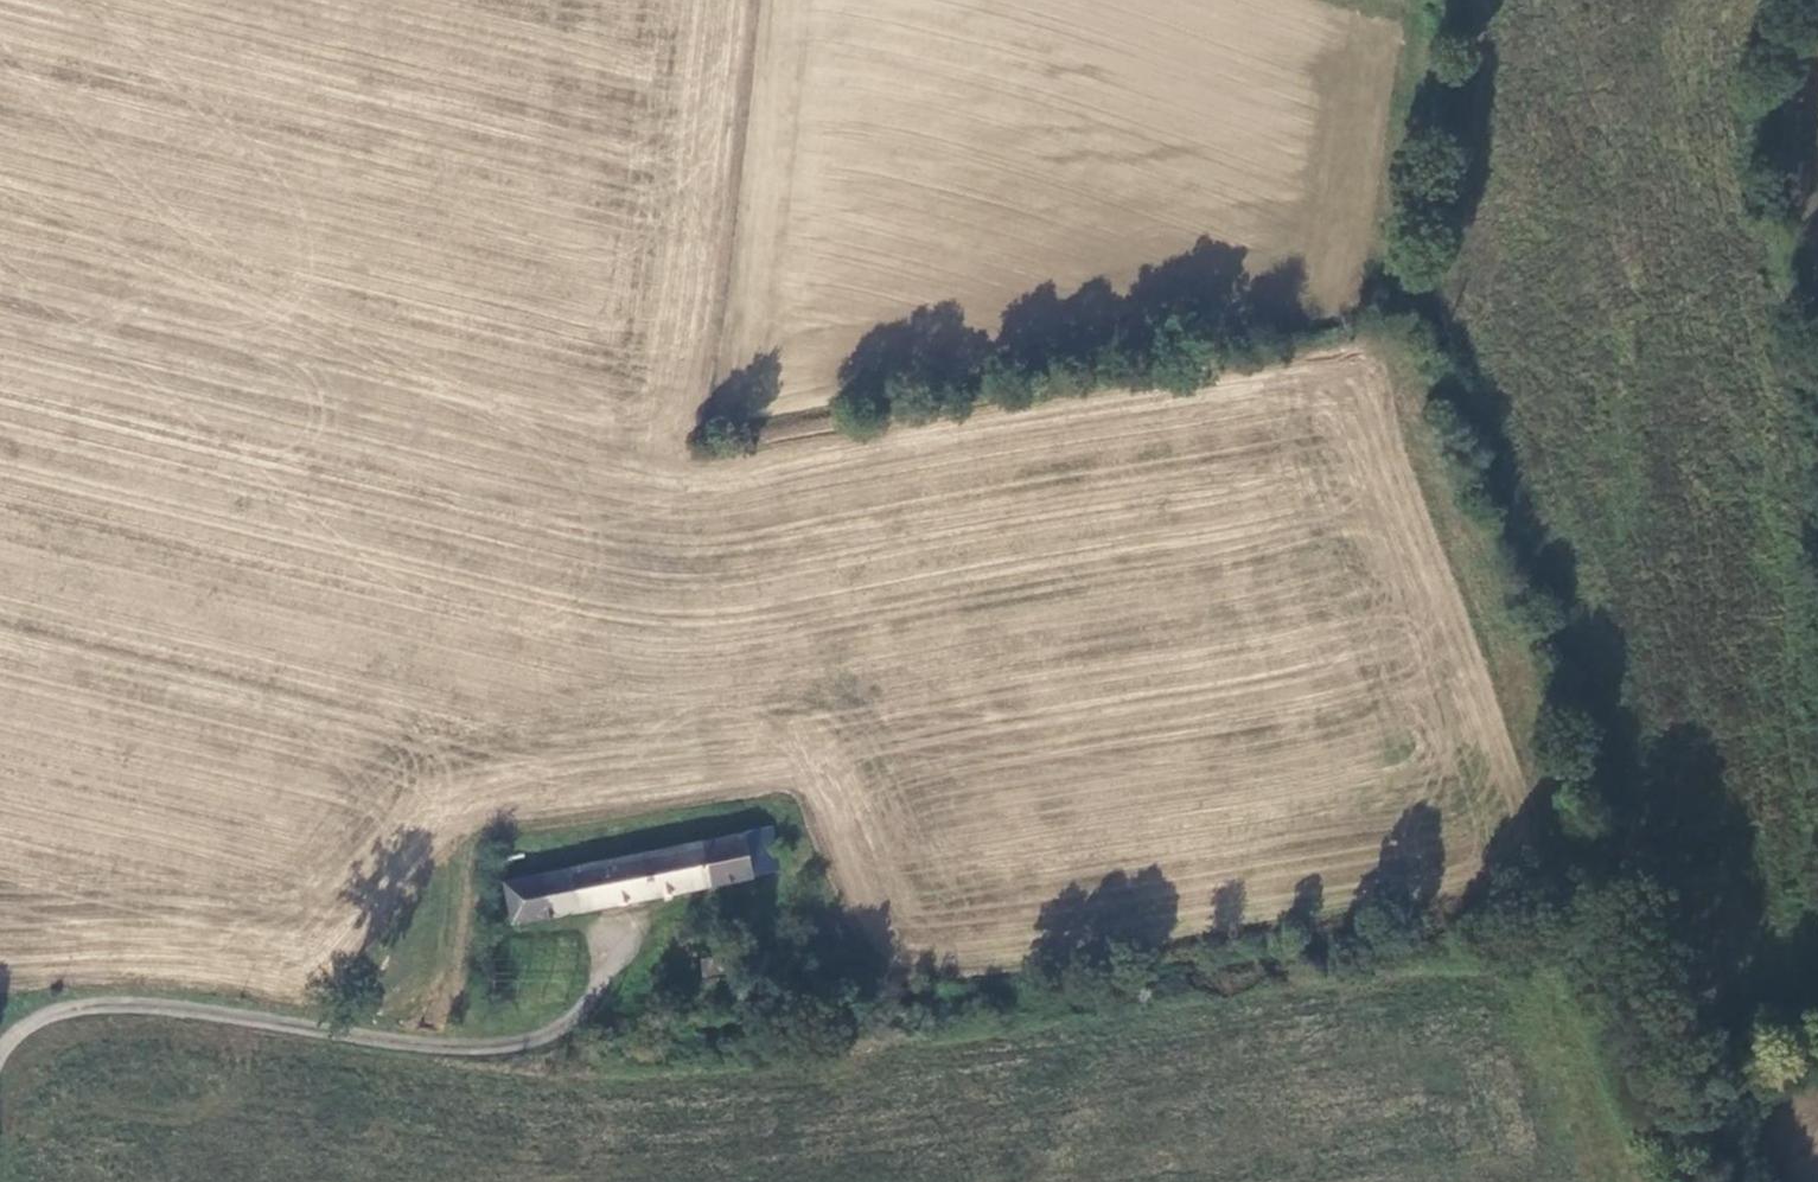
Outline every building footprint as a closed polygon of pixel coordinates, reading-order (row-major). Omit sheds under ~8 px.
[(711,888),(778,873),(769,834),(702,849),(711,888)] [(654,900),(711,888),(702,849),(646,861),(654,900)] [(550,922),(654,900),(646,861),(506,889),(511,930),(550,922)] [(551,966),(550,922),(511,930),(498,932),(499,967),(551,966)] [(704,1002),(728,1001),(732,1001),(730,982),(703,984),(704,1002)]
